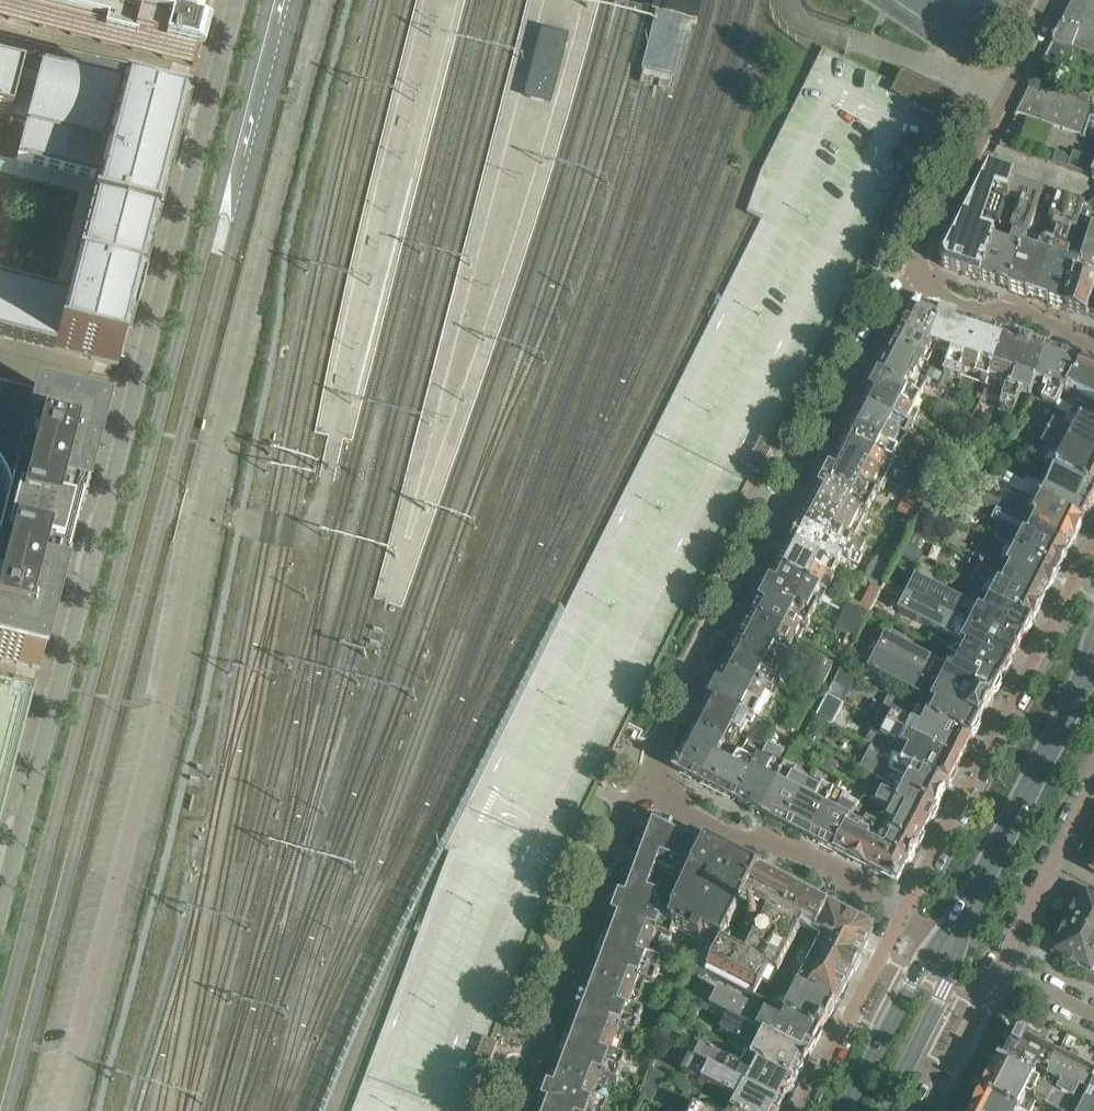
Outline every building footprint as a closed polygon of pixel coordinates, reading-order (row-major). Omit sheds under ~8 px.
[(0,4),(0,15),(134,51),(171,61),(195,68),(208,18),(204,17),(206,6),(207,5),(211,7),(213,0),(4,0),(0,4)] [(1053,43),(1071,49),(1093,57),(1093,0),(1075,0),(1053,43)] [(541,28),(524,97),(552,104),(569,35),(541,28)] [(1071,49),(1053,43),(1045,58),(1066,65),(1071,49)] [(479,1073),(486,1075),(498,1044),(491,1042),(567,841),(597,784),(603,787),(618,757),(612,753),(756,468),(761,471),(777,440),(771,438),(933,116),(942,120),(953,96),(927,83),(923,90),(919,97),(841,58),(823,49),(818,59),(744,208),(763,218),(564,610),(474,789),(354,1110),(465,1110),(479,1073)] [(6,122),(22,126),(24,119),(27,120),(35,89),(32,88),(34,80),(18,76),(0,71),(0,120),(6,122)] [(170,73),(162,101),(185,107),(192,79),(170,73)] [(104,364),(112,366),(118,367),(138,289),(142,271),(182,118),(158,112),(34,80),(32,88),(35,89),(27,120),(24,119),(22,126),(25,127),(15,166),(13,165),(12,168),(96,190),(65,305),(0,288),(0,337),(104,364)] [(1031,85),(1016,114),(1085,138),(1091,120),(1093,113),(1093,107),(1031,85)] [(1055,163),(1093,177),(1093,159),(1076,153),(1073,160),(1058,154),(1055,163)] [(950,240),(940,259),(943,267),(981,280),(994,241),(996,237),(986,234),(989,225),(999,228),(1006,209),(996,206),(1000,196),(1009,200),(1011,195),(1016,181),(987,171),(950,240)] [(1045,191),(1016,181),(1011,195),(1023,200),(1013,229),(1018,231),(1012,247),(994,241),(981,280),(1011,291),(1026,249),(1031,233),(1039,208),(1045,191)] [(1031,233),(1026,249),(1011,291),(1040,300),(1074,201),(1045,191),(1039,208),(1054,213),(1051,221),(1055,223),(1054,227),(1055,228),(1051,240),(1031,233)] [(1071,252),(1068,245),(1072,234),(1074,234),(1075,229),(1079,230),(1082,221),(1093,225),(1093,208),(1087,206),(1074,201),(1040,300),(1067,310),(1078,279),(1084,263),(1086,257),(1071,252)] [(1090,246),(1086,257),(1084,263),(1093,267),(1093,248),(1090,246)] [(1078,279),(1067,310),(1086,316),(1093,295),(1093,285),(1078,279)] [(942,314),(922,307),(914,310),(895,346),(925,361),(932,347),(928,345),(942,314)] [(980,326),(942,314),(928,345),(932,347),(951,354),(947,366),(944,372),(949,374),(958,377),(960,371),(967,350),(971,351),(980,326)] [(1004,335),(980,326),(971,351),(967,350),(960,371),(984,379),(982,385),(986,387),(988,387),(1004,335)] [(986,387),(983,395),(1001,401),(1006,388),(1012,389),(1020,361),(1017,359),(1023,341),(1004,335),(988,387),(986,387)] [(1031,396),(1036,382),(1047,349),(1023,341),(1017,359),(1020,361),(1012,389),(1006,388),(1001,401),(998,411),(1011,416),(1019,392),(1031,396)] [(895,346),(877,380),(905,394),(907,391),(916,395),(919,391),(925,378),(917,375),(925,361),(895,346)] [(1082,361),(1047,349),(1036,382),(1046,385),(1044,391),(1047,392),(1043,401),(1056,408),(1062,395),(1066,396),(1069,390),(1073,378),(1076,378),(1082,361)] [(1069,390),(1077,394),(1075,398),(1085,403),(1087,399),(1092,402),(1088,410),(1093,413),(1093,366),(1082,361),(1076,378),(1073,378),(1069,390)] [(877,380),(865,404),(907,428),(909,422),(923,393),(919,391),(916,395),(907,391),(905,394),(877,380)] [(39,671),(64,575),(63,575),(64,571),(61,571),(60,573),(56,572),(70,517),(74,518),(74,520),(77,521),(78,518),(79,518),(103,422),(32,404),(31,407),(28,406),(29,404),(19,401),(18,404),(15,403),(16,400),(0,396),(0,486),(4,495),(7,505),(8,516),(8,526),(9,526),(10,525),(15,527),(10,546),(5,545),(5,544),(4,543),(0,550),(0,661),(39,671)] [(911,430),(914,426),(914,425),(909,422),(907,428),(865,404),(853,427),(894,449),(900,437),(905,439),(910,429),(911,430)] [(953,439),(962,421),(951,415),(941,433),(953,439)] [(1069,415),(1063,427),(1053,422),(1050,429),(1046,427),(1043,432),(1093,458),(1093,428),(1091,426),(1069,415)] [(853,427),(841,450),(883,472),(888,463),(893,466),(895,462),(894,461),(899,451),(894,449),(853,427)] [(1058,469),(1093,488),(1093,458),(1043,432),(1041,437),(1045,439),(1042,445),(1051,450),(1045,463),(1058,469)] [(881,477),(883,472),(841,450),(826,479),(873,502),(878,493),(879,494),(882,490),(884,491),(889,482),(881,477)] [(930,461),(927,466),(936,471),(939,466),(930,461)] [(1031,496),(1084,522),(1093,502),(1093,488),(1058,469),(1049,487),(1025,475),(1023,481),(1012,475),(1007,484),(1031,496)] [(873,502),(826,479),(814,502),(859,525),(865,528),(870,518),(867,517),(869,513),(868,512),(873,502)] [(937,481),(925,506),(927,507),(936,511),(948,486),(940,482),(937,481)] [(915,511),(922,499),(910,492),(904,504),(915,511)] [(982,492),(978,500),(989,505),(997,509),(1072,546),(1084,522),(1031,496),(1028,504),(1025,503),(1014,497),(1010,506),(993,497),(982,492)] [(814,502),(802,525),(849,549),(853,541),(865,547),(872,532),(865,528),(859,525),(814,502)] [(997,509),(991,520),(1001,524),(993,539),(1007,546),(1059,572),(1072,546),(997,509)] [(864,558),(848,550),(849,549),(802,525),(793,542),(841,567),(845,558),(860,565),(864,558)] [(841,567),(827,560),(793,542),(780,567),(823,588),(827,579),(831,582),(834,577),(835,578),(841,567)] [(908,545),(903,554),(918,561),(923,552),(908,545)] [(973,555),(971,558),(981,563),(1046,597),(1059,572),(1007,546),(1001,558),(990,553),(986,554),(983,560),(974,555),(973,555)] [(971,558),(968,564),(978,569),(976,573),(978,577),(987,582),(981,593),(992,599),(1034,620),(1044,600),(1046,597),(981,563),(971,558)] [(876,586),(885,569),(874,563),(865,580),(876,586)] [(823,588),(780,567),(767,591),(814,615),(819,605),(821,606),(822,603),(842,613),(835,626),(855,636),(868,612),(823,588)] [(916,578),(907,595),(1018,652),(1034,620),(992,599),(981,593),(980,595),(971,590),(965,603),(934,587),(916,578)] [(767,591),(755,615),(797,637),(801,629),(807,632),(810,626),(809,625),(814,615),(767,591)] [(907,595),(899,612),(955,641),(949,653),(952,655),(956,657),(1003,681),(1012,663),(1017,654),(1018,652),(907,595)] [(755,615),(752,620),(740,644),(782,666),(786,668),(791,658),(796,660),(799,654),(790,650),(794,642),(797,637),(755,615)] [(1003,681),(956,657),(952,655),(946,667),(887,636),(878,653),(988,710),(1003,681)] [(740,644),(727,667),(769,689),(766,694),(776,699),(778,695),(773,692),(780,679),(776,677),(782,666),(740,644)] [(972,740),(988,710),(878,653),(869,670),(928,701),(922,714),(972,740)] [(823,687),(836,663),(820,655),(808,679),(823,687)] [(776,699),(766,694),(769,689),(727,667),(714,693),(744,708),(742,713),(749,716),(746,721),(751,723),(755,715),(762,702),(771,707),(776,699)] [(6,705),(29,710),(36,682),(14,676),(6,705)] [(739,734),(746,721),(749,716),(742,713),(744,708),(714,693),(697,726),(714,736),(715,735),(722,739),(722,741),(726,743),(732,730),(739,734)] [(889,697),(877,720),(960,763),(972,740),(922,714),(889,697)] [(792,707),(784,723),(800,732),(808,716),(810,712),(794,704),(792,707)] [(25,724),(0,718),(0,822),(25,724)] [(827,723),(818,718),(807,741),(816,746),(828,723),(827,723)] [(895,759),(948,786),(960,763),(877,720),(865,743),(872,747),(876,749),(895,759)] [(680,772),(700,782),(714,756),(718,759),(726,743),(722,741),(722,739),(715,735),(714,736),(697,726),(677,763),(680,772)] [(738,802),(763,815),(786,770),(777,766),(784,752),(768,744),(757,766),(738,802)] [(872,747),(860,768),(865,771),(893,786),(937,808),(948,786),(895,759),(876,749),(872,747)] [(714,756),(700,782),(721,793),(734,767),(718,759),(714,756)] [(739,757),(734,767),(721,793),(738,802),(757,766),(739,757)] [(786,770),(763,815),(787,827),(808,787),(799,782),(802,776),(798,774),(797,776),(786,770)] [(787,827),(811,839),(834,795),(824,790),(825,788),(820,785),(816,791),(808,787),(787,827)] [(872,793),(869,799),(889,809),(927,828),(937,808),(893,786),(889,794),(880,789),(877,796),(872,793)] [(834,795),(811,839),(836,852),(852,821),(856,812),(847,807),(850,801),(845,799),(844,800),(834,795)] [(888,852),(909,863),(927,828),(889,809),(883,820),(888,822),(882,834),(894,840),(888,852)] [(641,841),(662,848),(665,842),(673,827),(656,818),(648,822),(641,841)] [(852,821),(836,852),(854,861),(862,845),(866,847),(869,842),(877,827),(871,824),(867,821),(864,827),(852,821)] [(689,881),(707,844),(673,827),(665,842),(662,848),(670,850),(682,857),(677,866),(674,873),(689,881)] [(888,852),(894,840),(882,834),(876,845),(869,842),(866,847),(862,845),(854,861),(878,874),(888,852)] [(664,900),(674,873),(677,866),(682,857),(670,850),(662,848),(641,841),(630,870),(651,877),(645,893),(657,897),(664,900)] [(722,942),(729,929),(745,899),(760,872),(707,844),(689,881),(673,913),(674,914),(670,924),(676,926),(701,938),(700,939),(718,949),(722,942)] [(901,879),(909,863),(888,852),(878,874),(893,881),(901,879)] [(674,914),(673,913),(661,909),(661,907),(654,904),(657,897),(645,893),(651,877),(630,870),(617,904),(670,924),(674,914)] [(690,962),(758,998),(764,986),(769,988),(802,923),(824,934),(836,911),(760,872),(745,899),(769,912),(750,946),(731,936),(734,931),(729,929),(722,942),(718,949),(700,939),(690,962)] [(1067,915),(1068,919),(1067,921),(1093,935),(1093,896),(1085,891),(1077,905),(1076,904),(1074,907),(1071,909),(1067,915)] [(676,926),(670,924),(617,904),(607,929),(653,947),(657,936),(670,941),(676,926)] [(836,911),(824,934),(798,984),(837,1004),(871,937),(868,928),(836,911)] [(1053,954),(1064,959),(1063,961),(1079,969),(1080,967),(1087,971),(1091,973),(1091,972),(1093,973),(1093,935),(1067,921),(1066,924),(1062,926),(1059,932),(1059,936),(1058,938),(1060,939),(1053,954)] [(653,947),(607,929),(599,952),(658,974),(662,962),(649,957),(653,947)] [(599,952),(590,974),(636,992),(640,982),(653,987),(658,974),(599,952)] [(636,992),(590,974),(580,1002),(639,1024),(643,1013),(630,1008),(636,992)] [(787,1013),(823,1031),(837,1004),(798,984),(789,1002),(779,996),(774,1006),(787,1013)] [(810,1056),(823,1031),(787,1013),(782,1022),(719,990),(711,1006),(728,1015),(729,1014),(810,1056)] [(580,1002),(570,1027),(617,1044),(621,1032),(634,1037),(639,1024),(580,1002)] [(728,1015),(720,1030),(752,1046),(748,1055),(797,1081),(810,1056),(729,1014),(728,1015)] [(570,1027),(562,1049),(621,1071),(625,1060),(612,1055),(617,1044),(570,1027)] [(1008,1040),(1010,1041),(998,1063),(1036,1082),(1038,1079),(1045,1082),(1049,1074),(1047,1073),(1058,1051),(1015,1029),(1014,1029),(1013,1028),(1011,1029),(1010,1029),(1009,1029),(1008,1030),(1007,1031),(1006,1032),(1006,1033),(1006,1034),(1006,1035),(1006,1036),(1006,1037),(1006,1038),(1007,1039),(1008,1040)] [(691,1057),(690,1057),(784,1106),(797,1081),(748,1055),(742,1066),(701,1045),(694,1059),(691,1057)] [(621,1071),(562,1049),(553,1073),(599,1091),(603,1080),(616,1085),(621,1071)] [(1093,1087),(1093,1065),(1091,1065),(1090,1066),(1089,1066),(1088,1067),(1087,1068),(1086,1069),(1082,1067),(1084,1064),(1058,1051),(1047,1073),(1049,1074),(1045,1082),(1038,1079),(1036,1082),(1084,1107),(1093,1087)] [(733,1110),(782,1110),(784,1106),(690,1057),(682,1073),(736,1100),(731,1110),(733,1110)] [(983,1093),(1017,1110),(1031,1110),(1035,1103),(1052,1110),(1082,1110),(1084,1107),(1036,1082),(998,1063),(990,1079),(986,1081),(984,1085),(985,1090),(983,1093)] [(544,1097),(582,1110),(606,1110),(607,1108),(594,1103),(599,1091),(553,1073),(544,1097)] [(642,1086),(639,1094),(652,1101),(656,1093),(642,1086)] [(1082,1110),(1093,1110),(1093,1087),(1084,1107),(1082,1110)] [(975,1102),(976,1106),(974,1110),(1017,1110),(983,1093),(982,1095),(978,1097),(975,1102)] [(669,1109),(672,1110),(733,1110),(731,1110),(702,1095),(697,1105),(676,1094),(669,1109)] [(544,1097),(539,1110),(582,1110),(544,1097)]
